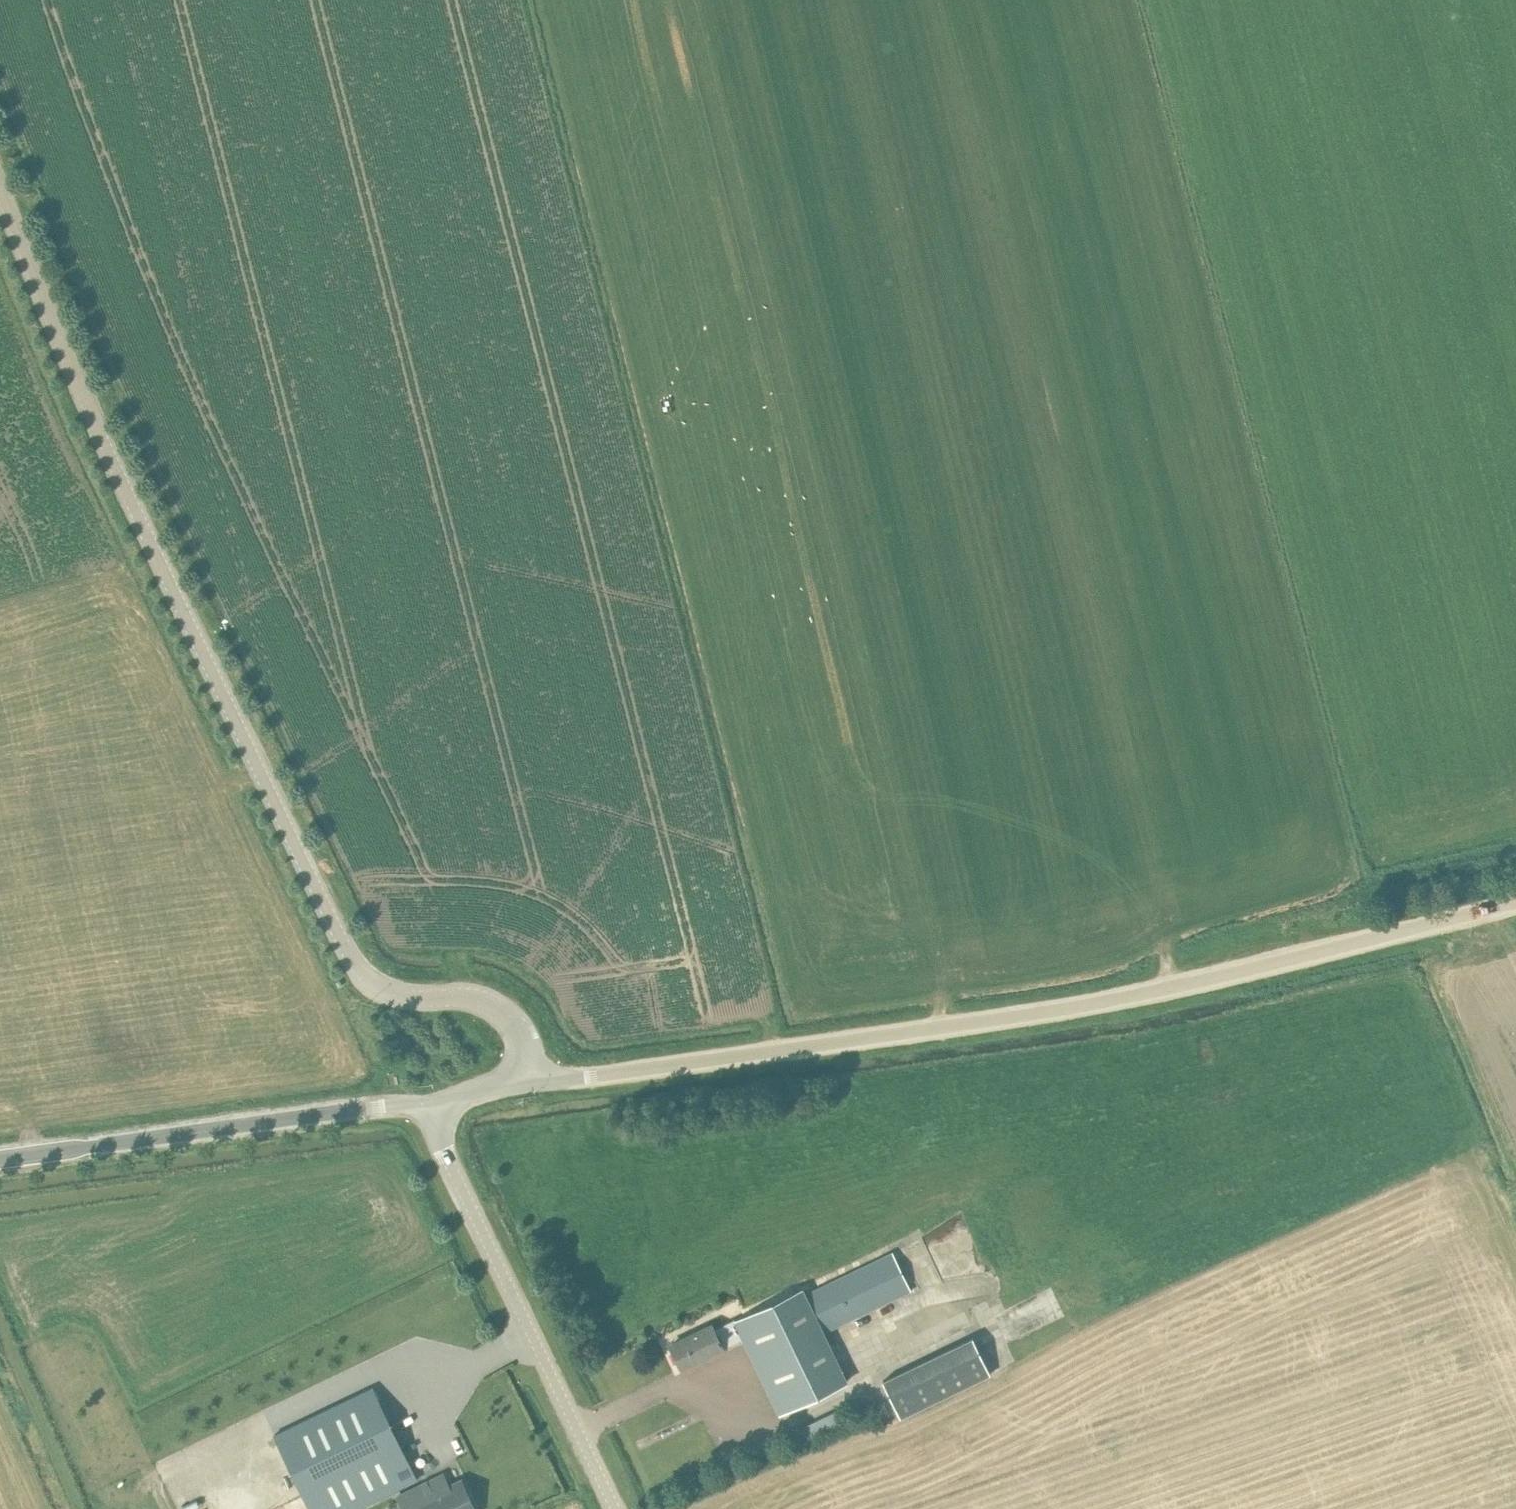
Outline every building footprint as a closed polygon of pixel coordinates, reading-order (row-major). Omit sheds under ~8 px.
[(711,1325),(688,1336),(670,1345),(681,1369),(723,1349),(721,1344),(741,1334),(779,1414),(845,1382),(821,1333),(909,1290),(891,1254),(802,1297),(800,1291),(738,1321),(733,1320),(713,1330),(711,1325)] [(972,1337),(882,1381),(899,1418),(990,1374),(972,1337)] [(273,1435),(309,1508),(353,1508),(415,1479),(371,1387),(273,1435)] [(396,1493),(402,1508),(413,1504),(415,1508),(479,1508),(463,1475),(446,1484),(439,1471),(396,1493)]
